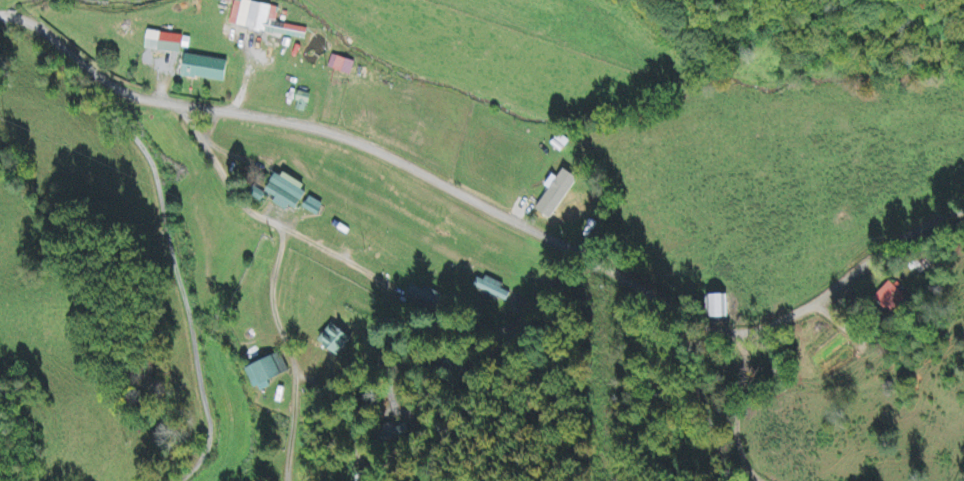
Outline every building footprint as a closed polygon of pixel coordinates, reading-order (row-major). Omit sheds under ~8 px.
[(292,39),(294,29),(277,24),(280,10),(241,0),(238,0),(232,24),(292,39)] [(184,54),(185,36),(151,34),(150,53),(184,54)] [(186,78),(228,85),(232,63),(189,56),(186,78)] [(357,64),(335,56),(331,69),(352,77),(357,64)] [(313,96),(302,93),(297,111),(309,114),(313,96)] [(537,210),(556,221),(581,179),(567,171),(562,181),(556,177),(537,210)] [(297,211),(310,190),(282,173),(269,194),(279,200),(276,205),(288,213),(292,208),(297,211)] [(319,218),(326,207),(312,199),(305,210),(319,218)] [(473,288),(507,304),(511,295),(502,291),(505,286),(488,278),(486,283),(477,279),(473,288)] [(725,296),(712,296),(712,320),(726,320),(725,296)] [(335,324),(322,346),(343,359),(356,337),(335,324)] [(269,383),(290,374),(282,355),(248,369),(258,394),(271,388),(269,383)]
